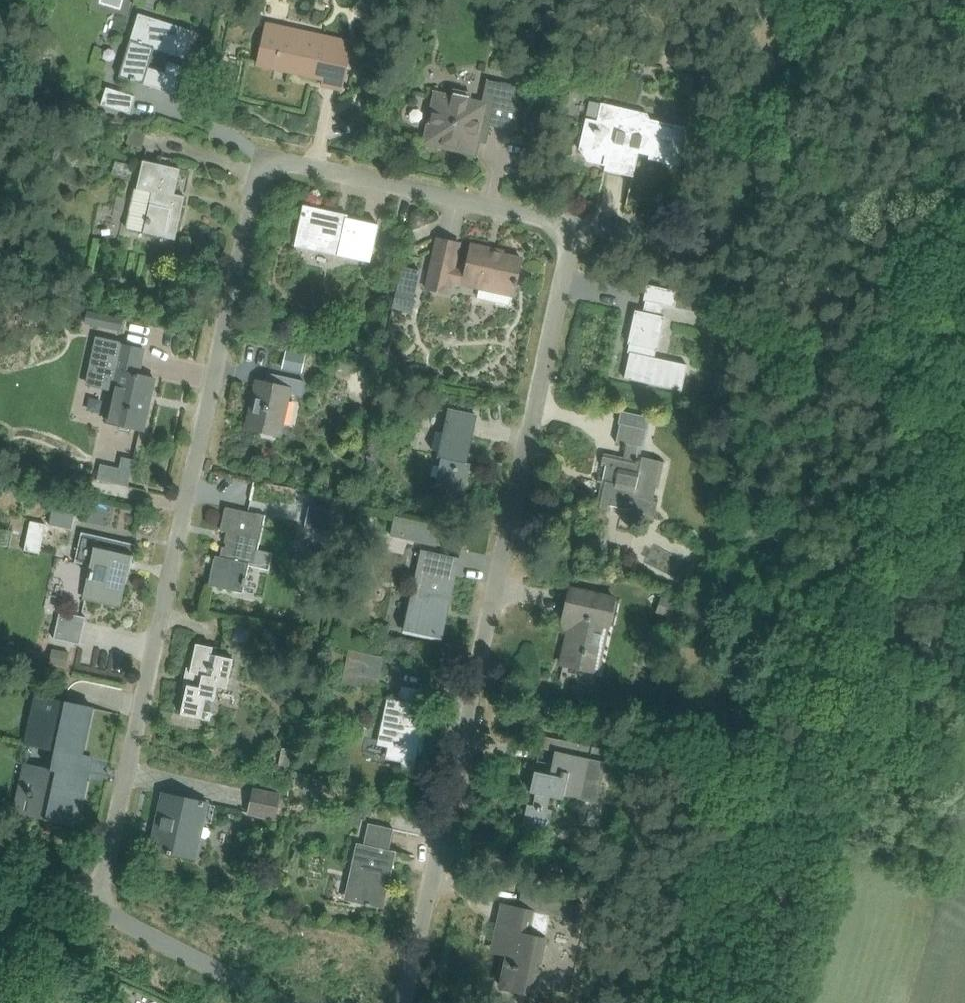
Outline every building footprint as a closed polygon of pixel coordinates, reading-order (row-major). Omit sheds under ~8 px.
[(119,77),(155,88),(174,94),(182,66),(168,62),(164,72),(148,67),(154,49),(185,58),(193,31),(138,14),(119,77)] [(341,88),(345,68),(350,43),(297,31),(298,28),(269,21),(259,64),(324,78),(323,84),(341,88)] [(515,131),(519,111),(524,88),(487,80),(482,102),(469,99),(471,92),(460,90),(459,96),(433,91),(421,144),(476,157),(481,136),(487,138),(490,126),(515,131)] [(106,87),(101,103),(129,112),(134,95),(106,87)] [(597,121),(589,119),(586,118),(579,149),(607,156),(604,170),(633,177),(641,141),(652,144),(648,159),(679,166),(688,128),(650,119),(647,113),(601,103),(597,121)] [(127,229),(155,235),(175,240),(185,196),(174,194),(180,169),(142,160),(127,229)] [(115,162),(112,173),(127,176),(129,165),(115,162)] [(296,246),(297,247),(298,240),(339,249),(337,255),(370,262),(378,225),(346,218),(347,216),(304,207),(296,246)] [(432,259),(427,278),(425,287),(449,293),(452,281),(464,284),(465,280),(481,284),(477,298),(510,305),(521,257),(488,250),(489,248),(472,244),(466,271),(454,269),(455,264),(432,259)] [(401,266),(397,283),(411,286),(413,279),(418,281),(421,271),(401,266)] [(663,304),(675,307),(678,291),(647,284),(643,300),(645,301),(643,312),(635,310),(628,344),(633,345),(631,353),(630,352),(624,378),(682,391),(687,365),(656,358),(665,316),(661,316),(663,304)] [(396,289),(392,310),(411,313),(415,292),(396,289)] [(99,340),(89,386),(113,391),(107,422),(124,426),(143,430),(155,379),(137,375),(142,351),(143,352),(144,350),(99,340)] [(286,350),(282,368),(302,372),(306,355),(286,350)] [(304,380),(287,377),(268,373),(267,373),(272,374),(269,387),(253,384),(253,385),(256,386),(247,424),(244,423),(244,424),(280,432),(289,393),(301,396),(304,380)] [(477,416),(457,412),(447,410),(437,458),(442,459),(436,484),(465,491),(471,463),(467,462),(477,416)] [(651,417),(640,415),(621,410),(618,424),(620,424),(616,443),(626,445),(623,457),(603,453),(601,465),(605,466),(603,478),(598,477),(597,482),(601,483),(596,507),(611,510),(612,506),(628,509),(626,517),(644,521),(645,518),(654,520),(658,499),(653,497),(655,489),(658,489),(664,462),(640,456),(642,447),(645,448),(651,417)] [(109,481),(125,481),(126,467),(124,467),(124,469),(109,468),(109,481)] [(330,531),(331,528),(345,531),(351,503),(314,494),(312,505),(310,504),(305,525),(330,531)] [(209,585),(228,589),(241,592),(248,563),(269,568),(272,551),(258,548),(265,516),(226,507),(221,530),(227,532),(224,542),(226,543),(223,557),(215,555),(209,585)] [(410,543),(415,519),(394,515),(390,539),(410,543)] [(441,525),(416,519),(412,539),(437,545),(441,525)] [(24,550),(40,553),(47,523),(31,520),(24,550)] [(136,544),(116,540),(82,532),(75,562),(92,566),(85,598),(99,601),(118,605),(125,571),(130,571),(136,544)] [(407,629),(420,632),(440,636),(445,615),(441,614),(443,604),(450,605),(460,558),(421,549),(407,612),(410,613),(407,629)] [(569,629),(561,664),(586,670),(589,658),(599,660),(607,625),(609,625),(615,598),(589,593),(570,589),(564,616),(572,617),(569,629)] [(656,612),(675,619),(681,601),(662,594),(656,612)] [(54,638),(80,644),(86,616),(60,611),(54,638)] [(211,653),(213,647),(196,644),(181,714),(210,720),(218,686),(227,688),(233,658),(211,653)] [(349,649),(345,670),(380,677),(384,656),(349,649)] [(402,760),(401,768),(413,771),(423,725),(416,724),(423,692),(406,688),(403,700),(388,697),(381,729),(385,730),(382,741),(390,742),(388,753),(391,754),(391,757),(402,760)] [(92,708),(73,704),(38,696),(28,744),(54,750),(50,770),(24,764),(13,812),(77,826),(77,824),(75,824),(85,778),(87,779),(88,778),(70,774),(75,754),(82,756),(82,755),(80,754),(89,708),(92,709),(92,708)] [(564,796),(597,803),(608,749),(558,739),(550,774),(534,771),(530,789),(536,790),(533,805),(527,804),(523,824),(549,829),(553,810),(548,809),(551,798),(563,801),(564,796)] [(288,771),(292,749),(279,747),(275,769),(288,771)] [(248,813),(274,818),(279,794),(254,788),(248,813)] [(156,850),(195,858),(207,804),(162,794),(156,822),(162,823),(156,850)] [(350,902),(366,905),(370,906),(370,905),(377,907),(380,889),(387,891),(393,863),(386,862),(394,829),(367,823),(362,845),(356,843),(347,883),(354,885),(350,902)] [(501,987),(529,993),(533,994),(550,915),(503,905),(495,941),(510,944),(501,987)]
